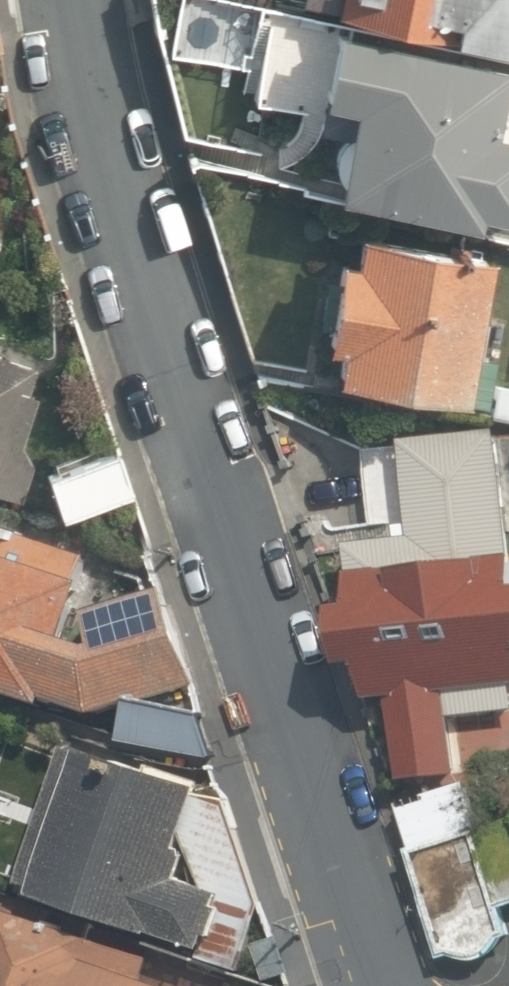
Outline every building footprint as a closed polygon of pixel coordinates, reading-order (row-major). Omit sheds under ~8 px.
[(317,38),(508,75),(508,0),(324,0),(317,38)] [(317,38),(278,30),(262,111),(362,130),(347,203),(508,235),(508,75),(317,38)] [(465,399),(489,251),(360,229),(356,257),(334,254),(318,348),(339,351),(335,378),(465,399)] [(0,340),(0,497),(42,353),(0,340)] [(117,441),(44,468),(67,530),(140,503),(117,441)] [(348,548),(358,606),(342,608),(356,691),(383,686),(399,778),(459,768),(455,743),(508,734),(508,520),(348,548)] [(64,709),(109,718),(199,691),(169,592),(94,615),(100,596),(83,590),(95,553),(11,526),(8,535),(0,533),(0,700),(61,719),(64,709)] [(210,729),(138,710),(129,748),(200,767),(210,729)] [(46,913),(197,964),(202,948),(216,953),(233,903),(187,887),(215,806),(65,755),(27,893),(50,899),(46,913)] [(395,794),(435,950),(449,947),(461,950),(478,949),(492,943),(499,931),(508,928),(503,899),(508,897),(508,813),(476,821),(465,776),(395,794)] [(159,965),(25,924),(7,985),(0,983),(0,985),(153,985),(152,985),(159,965)]
